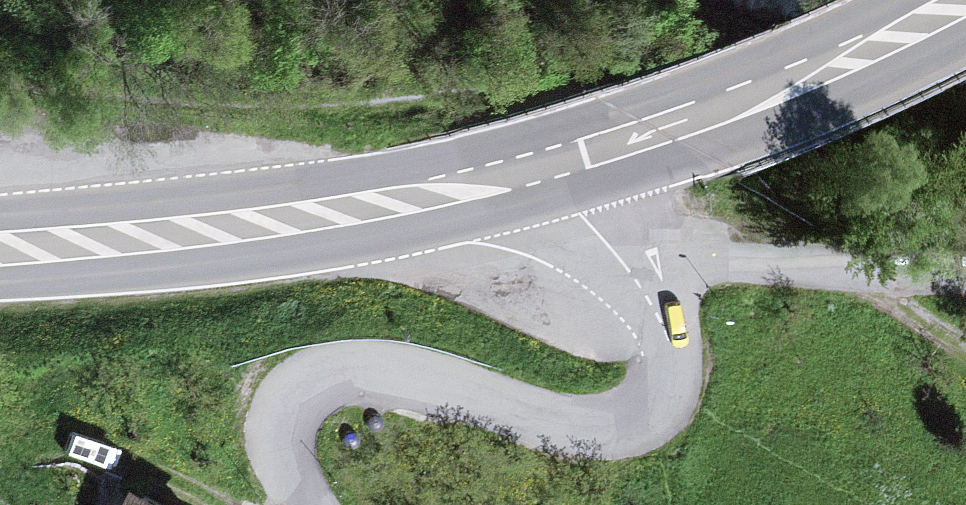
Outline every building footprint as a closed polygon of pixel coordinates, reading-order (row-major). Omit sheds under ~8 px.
[(125,489),(118,504),(161,504),(125,489)]
